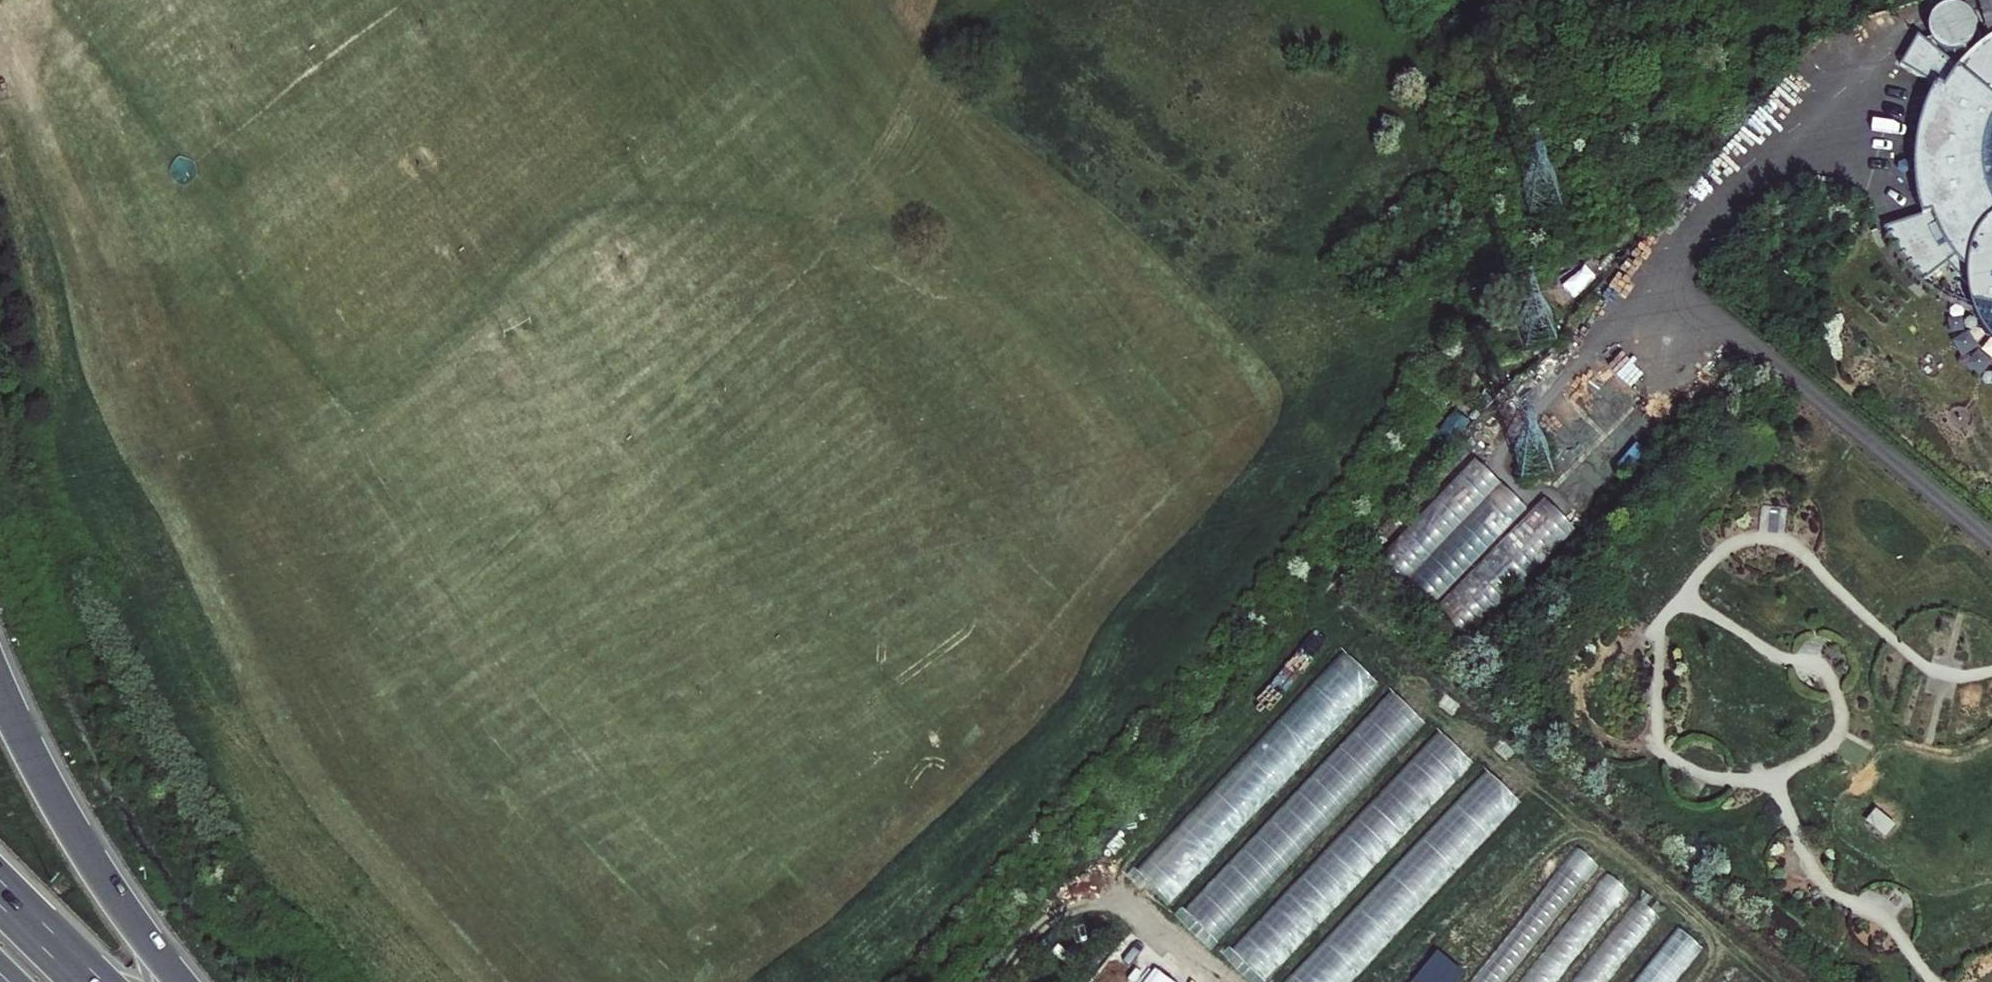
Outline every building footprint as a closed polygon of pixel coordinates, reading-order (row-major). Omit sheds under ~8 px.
[(1980,51),(1963,67),(1954,81),(1948,90),(1940,86),(1932,102),(1926,118),(1923,132),(1919,151),(1919,171),(1920,187),(1929,186),(1934,206),(1940,223),(1944,234),(1951,247),(1968,237),(1979,241),(1975,250),(1973,262),(1972,273),(1972,283),(1972,291),(1974,300),(1976,305),(1991,308),(1991,43),(1980,51)] [(1430,608),(1464,641),(1573,528),(1542,498),(1529,511),(1474,458),(1372,565),(1424,615),(1430,608)] [(1328,671),(1335,678),(1327,686),(1350,708),(1380,676),(1350,648),(1328,671)] [(1395,685),(1185,911),(1218,941),(1428,716),(1395,685)] [(1442,725),(1233,951),(1266,981),(1475,755),(1442,725)] [(1138,874),(1172,901),(1226,834),(1231,839),(1284,772),(1269,760),(1244,791),(1230,781),(1211,804),(1192,829),(1181,820),(1138,874)] [(1143,981),(1167,981),(1151,971),(1143,981)]
